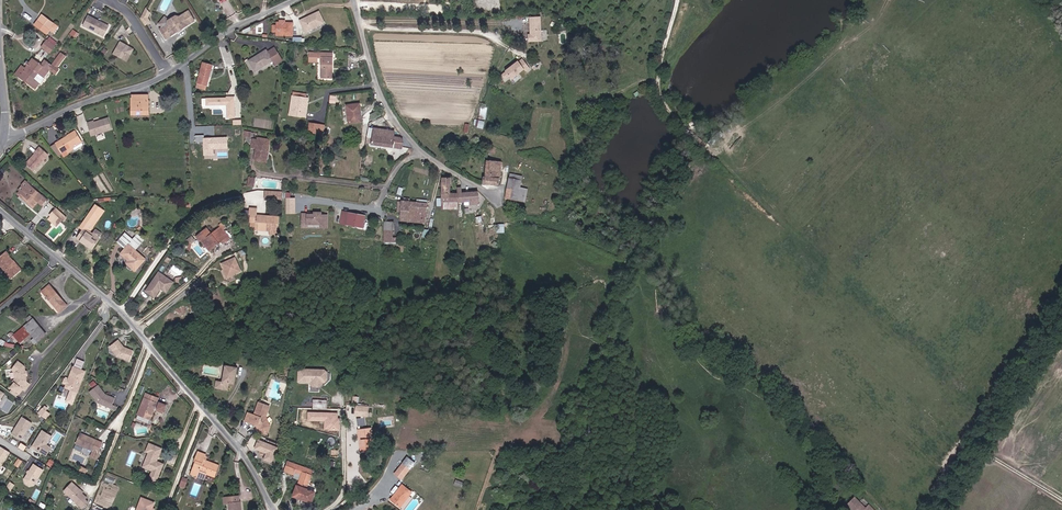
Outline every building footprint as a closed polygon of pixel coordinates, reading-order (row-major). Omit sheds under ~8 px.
[(150,13),(147,8),(141,18),(146,25),(151,21),(148,17),(150,13)] [(325,21),(320,10),(301,19),(306,30),(325,21)] [(183,28),(196,20),(190,11),(180,17),(178,17),(171,21),(168,17),(161,22),(165,26),(162,28),(167,38),(179,31),(179,30),(182,28),(183,28)] [(40,14),(32,25),(46,34),(49,30),(53,33),(58,26),(40,14)] [(110,26),(89,15),(84,25),(104,36),(110,26)] [(530,33),(530,39),(543,39),(542,16),(532,16),(533,33),(530,33)] [(293,34),(293,23),(286,22),(285,22),(284,23),(282,23),(282,22),(280,22),(278,22),(278,24),(277,30),(277,33),(293,34)] [(50,53),(58,42),(49,36),(41,46),(50,53)] [(129,57),(133,49),(120,41),(113,54),(122,59),(125,55),(129,57)] [(267,49),(250,60),(256,71),(273,60),(276,64),(283,61),(275,47),(268,51),(267,49)] [(323,58),(323,78),(333,77),(333,52),(321,52),(321,58),(323,58)] [(54,63),(58,66),(66,55),(62,53),(54,63)] [(21,77),(34,59),(30,56),(16,74),(21,77)] [(42,65),(34,59),(21,77),(30,84),(34,78),(38,72),(43,66),(42,65)] [(524,59),(502,75),(505,79),(510,75),(512,78),(525,69),(526,72),(531,69),(524,59)] [(38,72),(44,77),(50,69),(56,73),(59,69),(57,68),(58,66),(54,63),(53,65),(46,60),(42,65),(43,66),(38,72)] [(204,61),(199,82),(208,84),(214,64),(204,61)] [(38,72),(34,78),(40,82),(44,77),(38,72)] [(36,88),(40,82),(34,78),(30,84),(36,88)] [(131,95),(132,114),(149,114),(148,94),(131,95)] [(307,107),(305,106),(306,98),(293,96),(290,111),(298,113),(297,117),(305,118),(307,107)] [(234,117),(234,97),(226,97),(226,98),(206,99),(206,105),(226,105),(227,118),(234,117)] [(350,119),(360,119),(359,110),(362,110),(361,101),(349,101),(350,119)] [(93,120),(86,123),(90,137),(111,130),(107,117),(93,122),(93,120)] [(310,124),(309,132),(318,133),(320,125),(310,124)] [(401,136),(394,135),(394,131),(374,128),(372,144),(402,148),(403,139),(401,136)] [(65,150),(71,146),(80,140),(74,132),(67,136),(66,135),(54,143),(64,158),(68,155),(65,150)] [(227,148),(227,138),(204,138),(204,135),(195,135),(196,142),(204,142),(204,155),(213,154),(213,148),(227,148)] [(250,148),(256,150),(254,160),(260,161),(260,157),(266,158),(269,140),(253,137),(250,148)] [(47,155),(40,148),(34,154),(25,164),(32,171),(47,155)] [(483,182),(498,184),(499,179),(501,161),(488,159),(486,176),(483,176),(483,182)] [(507,186),(505,198),(522,201),(525,190),(519,189),(522,176),(510,174),(507,186)] [(458,202),(459,202),(459,193),(451,194),(450,179),(442,179),(442,209),(458,208),(458,202)] [(18,195),(26,203),(28,201),(21,195),(30,186),(28,185),(18,195)] [(45,202),(30,186),(21,195),(28,201),(26,203),(32,209),(37,204),(41,207),(45,202)] [(459,202),(469,201),(468,192),(461,193),(461,187),(458,187),(459,193),(459,202)] [(479,192),(468,192),(469,201),(469,203),(479,203),(479,192)] [(425,219),(427,203),(403,201),(399,201),(398,211),(402,212),(401,217),(425,219)] [(84,219),(91,224),(100,210),(93,205),(84,219)] [(253,223),(253,231),(268,231),(276,232),(277,219),(263,218),(263,223),(253,222),(254,217),(255,217),(256,210),(247,209),(248,223),(253,223)] [(103,212),(100,210),(91,224),(94,225),(103,212)] [(55,223),(58,220),(61,216),(56,211),(49,217),(50,219),(55,223)] [(329,229),(329,217),(323,217),(323,214),(316,214),(316,216),(304,215),(304,228),(309,229),(309,226),(322,226),(322,229),(329,229)] [(366,216),(348,215),(347,227),(364,228),(366,216)] [(55,227),(60,222),(58,220),(55,223),(50,219),(48,221),(55,227)] [(385,222),(385,237),(393,237),(393,222),(385,222)] [(225,241),(220,235),(223,232),(221,229),(212,237),(208,232),(197,242),(200,245),(201,244),(205,241),(213,251),(225,241)] [(84,231),(78,240),(92,251),(99,241),(84,231)] [(228,238),(223,232),(220,235),(225,241),(228,238)] [(142,244),(136,239),(120,258),(124,262),(124,269),(129,274),(132,273),(134,275),(144,263),(133,255),(142,244)] [(213,251),(205,241),(201,244),(210,254),(213,251)] [(22,269),(14,260),(16,259),(8,251),(0,260),(0,263),(2,264),(14,277),(22,269)] [(234,258),(221,264),(227,278),(241,271),(234,258)] [(16,259),(14,260),(22,269),(24,267),(16,259)] [(163,295),(171,285),(156,274),(143,294),(151,300),(157,292),(157,290),(158,290),(158,291),(163,295)] [(53,285),(44,292),(54,304),(57,307),(65,301),(53,285)] [(25,327),(31,334),(35,340),(45,332),(35,319),(25,327)] [(19,344),(31,334),(25,327),(13,337),(19,344)] [(129,358),(133,348),(123,344),(117,337),(109,344),(116,353),(129,358)] [(78,359),(75,367),(82,370),(85,362),(78,359)] [(25,390),(31,384),(27,381),(25,374),(25,366),(18,361),(12,369),(16,372),(16,378),(19,380),(19,382),(17,384),(15,383),(12,388),(20,394),(23,389),(25,390)] [(233,384),(237,367),(225,365),(221,381),(219,389),(226,390),(228,383),(233,384)] [(82,370),(75,367),(74,367),(67,385),(66,387),(72,389),(77,391),(85,371),(82,370)] [(323,369),(297,369),(296,383),(309,383),(309,386),(321,387),(321,383),(323,383),(327,380),(327,373),(323,369)] [(111,407),(115,397),(105,393),(97,384),(89,391),(98,402),(111,407)] [(146,394),(137,415),(150,419),(154,408),(156,403),(158,399),(146,394)] [(314,399),(313,407),(327,408),(328,400),(314,399)] [(268,409),(264,408),(266,403),(258,400),(254,412),(252,411),(249,419),(260,421),(258,426),(260,429),(264,430),(266,426),(269,427),(270,424),(266,414),(268,409)] [(160,404),(158,409),(164,412),(166,405),(160,403),(160,404)] [(367,416),(368,406),(356,406),(355,415),(367,416)] [(50,414),(43,409),(39,414),(46,419),(50,414)] [(338,413),(308,412),(307,422),(324,423),(323,430),(339,431),(339,418),(338,418),(338,413)] [(22,440),(33,423),(23,417),(12,434),(22,440)] [(372,438),(372,428),(357,429),(360,452),(378,451),(377,438),(372,438)] [(52,448),(47,445),(52,436),(43,431),(33,447),(47,456),(52,448)] [(92,449),(93,447),(96,440),(79,433),(76,443),(92,449)] [(279,448),(257,439),(253,449),(265,453),(263,460),(272,463),(279,448)] [(96,440),(93,447),(99,449),(101,442),(96,440)] [(162,449),(149,444),(146,452),(149,453),(143,467),(153,471),(149,479),(156,482),(164,464),(157,461),(162,449)] [(10,452),(1,447),(0,449),(0,469),(10,452)] [(90,456),(95,458),(99,449),(93,447),(92,449),(90,456)] [(195,462),(190,475),(197,478),(199,472),(206,475),(214,478),(219,465),(206,460),(208,457),(206,456),(206,454),(198,451),(193,462),(195,462)] [(298,470),(301,464),(289,458),(284,468),(294,472),(296,469),(298,470)] [(411,464),(405,459),(397,469),(403,474),(411,464)] [(34,485),(44,470),(34,464),(25,479),(34,485)] [(292,494),(303,499),(304,497),(312,500),(315,492),(306,488),(312,474),(307,472),(309,467),(305,465),(302,472),(292,494)] [(204,481),(206,475),(199,472),(197,478),(204,481)] [(184,489),(187,479),(182,477),(179,486),(184,489)] [(71,482),(63,492),(82,508),(88,501),(85,498),(86,496),(82,491),(81,493),(78,490),(79,489),(71,482)] [(402,504),(414,490),(403,482),(392,497),(402,504)] [(865,503),(852,491),(841,502),(849,509),(872,509),(865,503)] [(232,497),(223,498),(224,504),(229,504),(229,509),(240,509),(240,503),(238,503),(237,496),(232,497)] [(136,509),(151,509),(152,508),(154,504),(140,499),(136,509)] [(865,503),(872,509),(875,507),(868,500),(865,503)]
